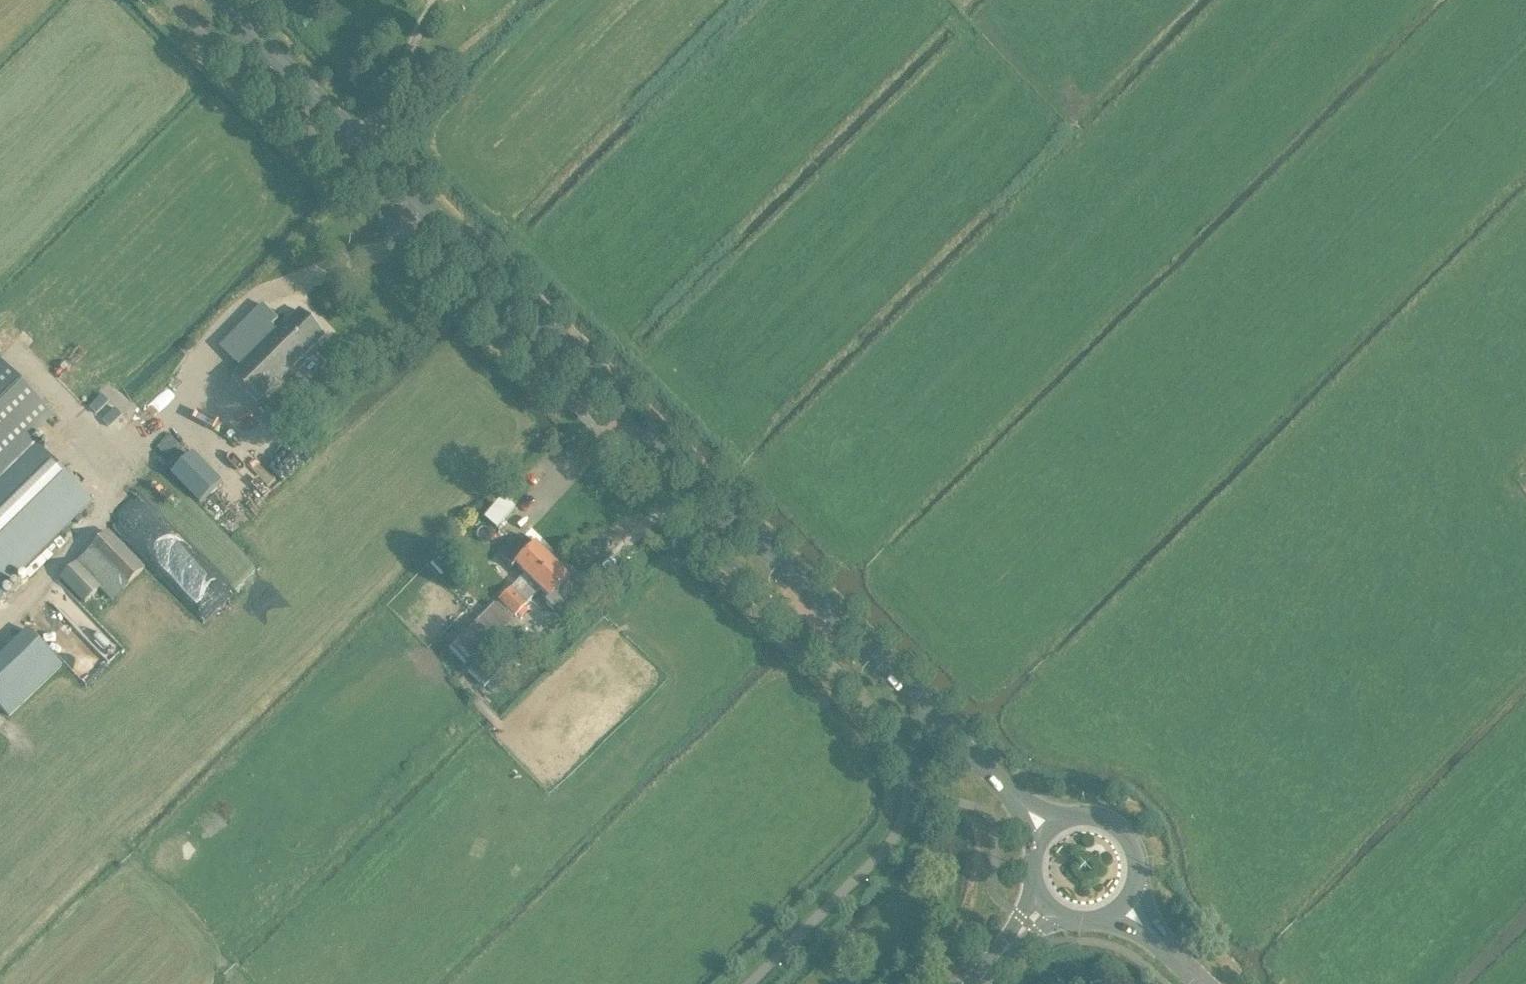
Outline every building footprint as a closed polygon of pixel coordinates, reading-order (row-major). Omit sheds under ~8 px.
[(299,312),(279,332),(273,326),(278,320),(264,306),(221,348),(235,363),(258,340),(264,346),(233,378),(257,403),(324,337),(299,312)] [(92,503),(28,438),(51,416),(0,364),(0,593),(92,503)] [(201,505),(222,485),(193,456),(173,476),(201,505)] [(110,534),(63,580),(86,604),(101,589),(114,602),(146,570),(110,534)] [(507,609),(554,562),(536,545),(534,547),(522,536),(500,557),(512,570),(516,567),(524,576),(499,601),(507,609)] [(528,605),(541,592),(549,601),(546,604),(557,616),(580,594),(569,582),(571,580),(554,562),(507,609),(516,618),(529,606),(528,605)] [(487,614),(494,621),(503,612),(496,605),(487,614)] [(494,621),(503,631),(512,622),(503,612),(494,621)] [(503,631),(494,621),(487,614),(450,651),(466,667),(503,631)] [(28,632),(0,659),(0,706),(11,717),(63,667),(28,632)] [(468,672),(485,690),(504,671),(487,654),(468,672)]
